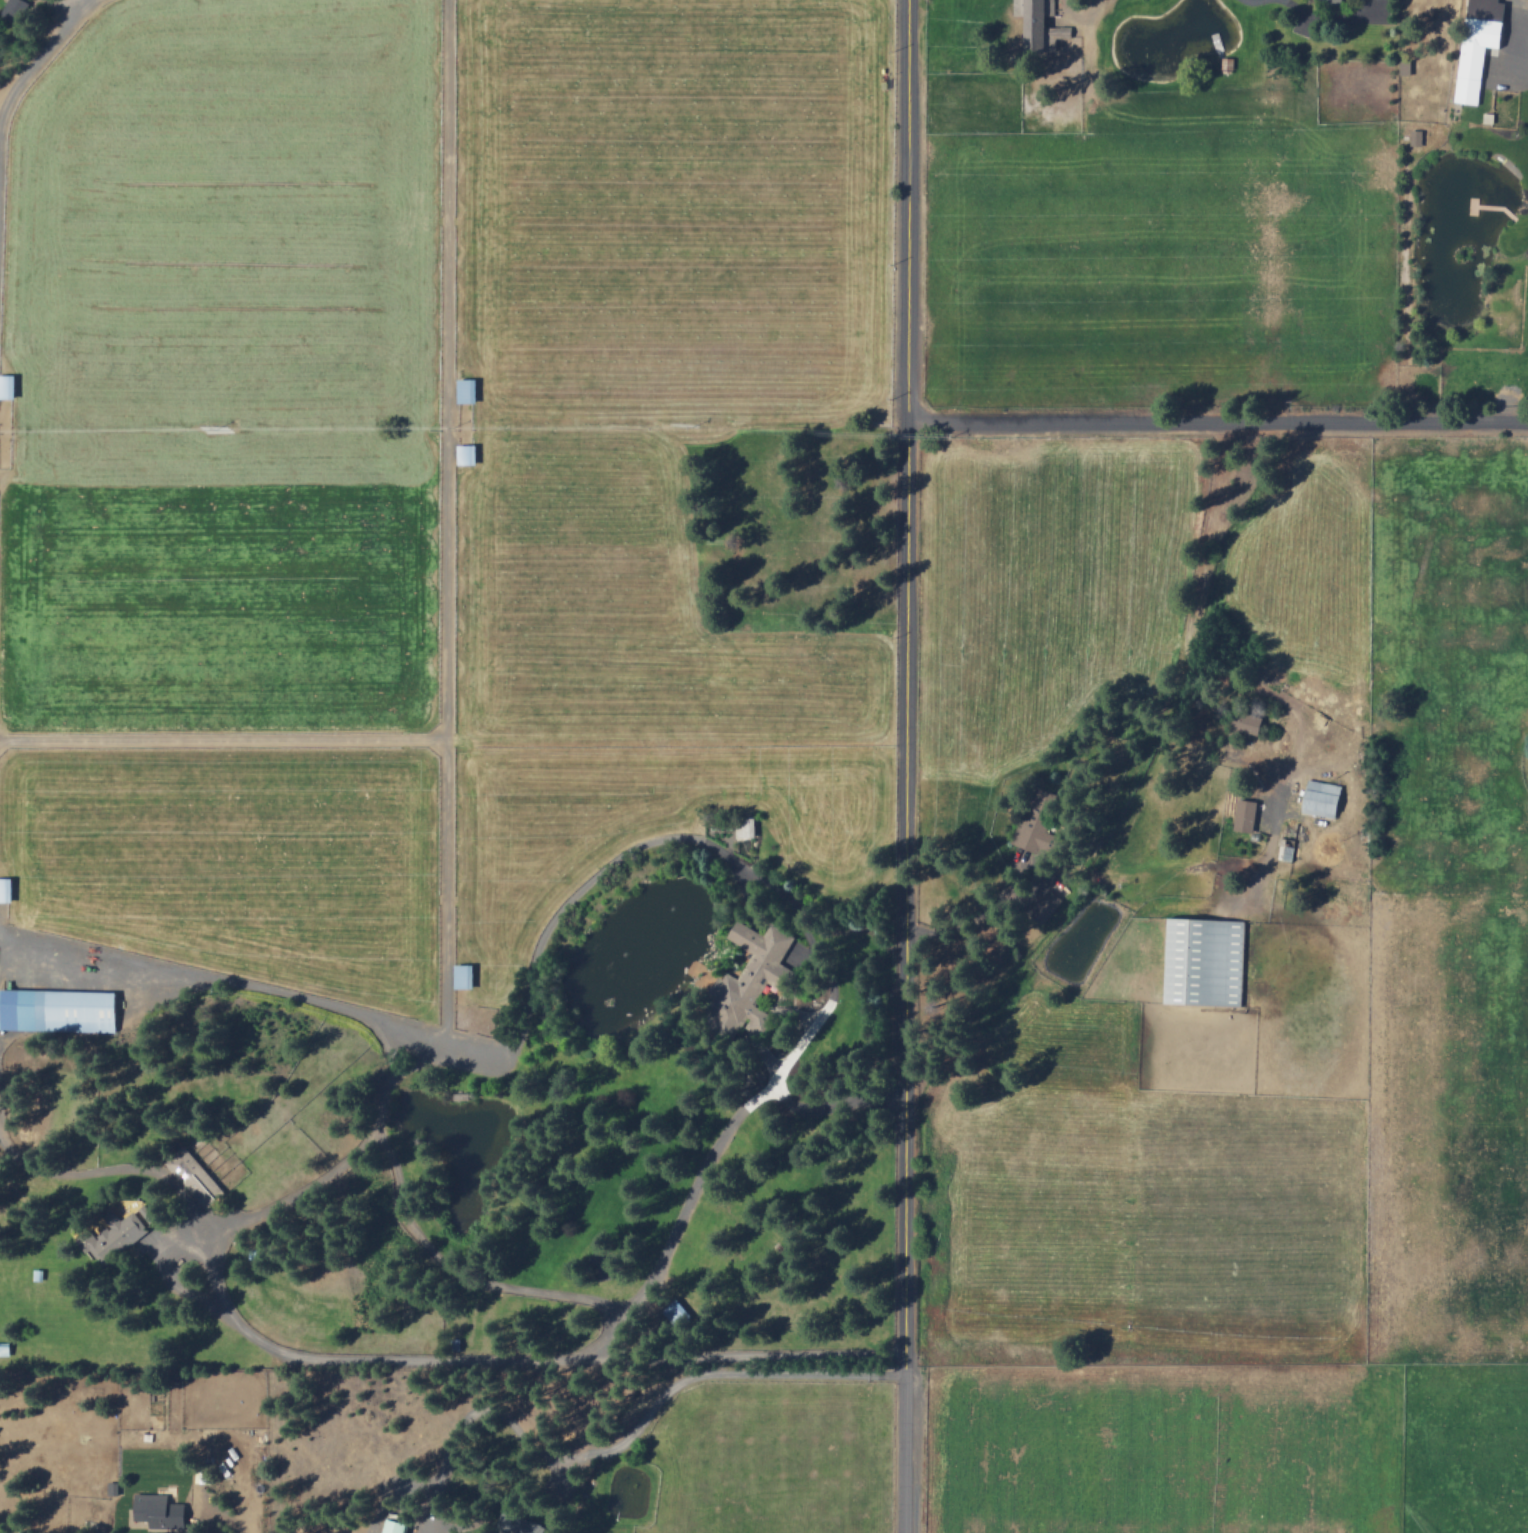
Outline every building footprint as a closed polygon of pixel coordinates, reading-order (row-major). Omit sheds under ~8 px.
[(17,24),(30,4),(25,0),(9,0),(1,13),(17,24)] [(1056,50),(1057,36),(1071,36),(1071,26),(1049,26),(1049,4),(1056,4),(1056,0),(1014,0),(1014,15),(1028,15),(1027,50),(1056,50)] [(1487,46),(1502,48),(1507,2),(1499,1),(1499,0),(1469,0),(1457,102),(1479,104),(1487,46)] [(1423,145),(1423,129),(1411,129),(1411,144),(1423,145)] [(16,374),(0,374),(0,380),(0,398),(16,399),(16,374)] [(458,464),(477,464),(477,444),(457,445),(458,464)] [(1303,811),(1337,818),(1344,785),(1310,778),(1303,811)] [(1259,800),(1240,797),(1235,828),(1254,831),(1259,800)] [(737,835),(756,835),(756,816),(737,816),(737,835)] [(13,901),(13,876),(0,876),(0,888),(0,901),(13,901)] [(1063,899),(1050,887),(1036,902),(1049,914),(1063,899)] [(1244,917),(1170,916),(1168,1002),(1242,1004),(1244,917)] [(754,951),(738,977),(725,969),(711,993),(720,998),(709,1017),(736,1033),(794,935),(772,923),(766,933),(740,918),(730,936),(754,951)] [(455,987),(474,986),(474,962),(455,963),(455,987)] [(0,988),(0,1022),(0,1029),(115,1031),(116,990),(0,988)] [(164,1161),(206,1208),(225,1191),(184,1144),(164,1161)] [(148,1231),(134,1210),(120,1219),(114,1210),(104,1217),(110,1225),(94,1236),(89,1229),(75,1238),(85,1252),(88,1250),(99,1265),(148,1231)] [(663,1311),(679,1328),(694,1315),(677,1297),(663,1311)] [(118,1494),(119,1481),(108,1481),(108,1493),(118,1494)] [(135,1492),(135,1519),(149,1519),(149,1526),(166,1526),(165,1532),(184,1532),(184,1502),(168,1502),(168,1493),(135,1492)] [(505,1532),(543,1532),(546,1524),(503,1510),(496,1530),(505,1532)] [(409,1522),(388,1516),(384,1532),(406,1532),(409,1522)]
